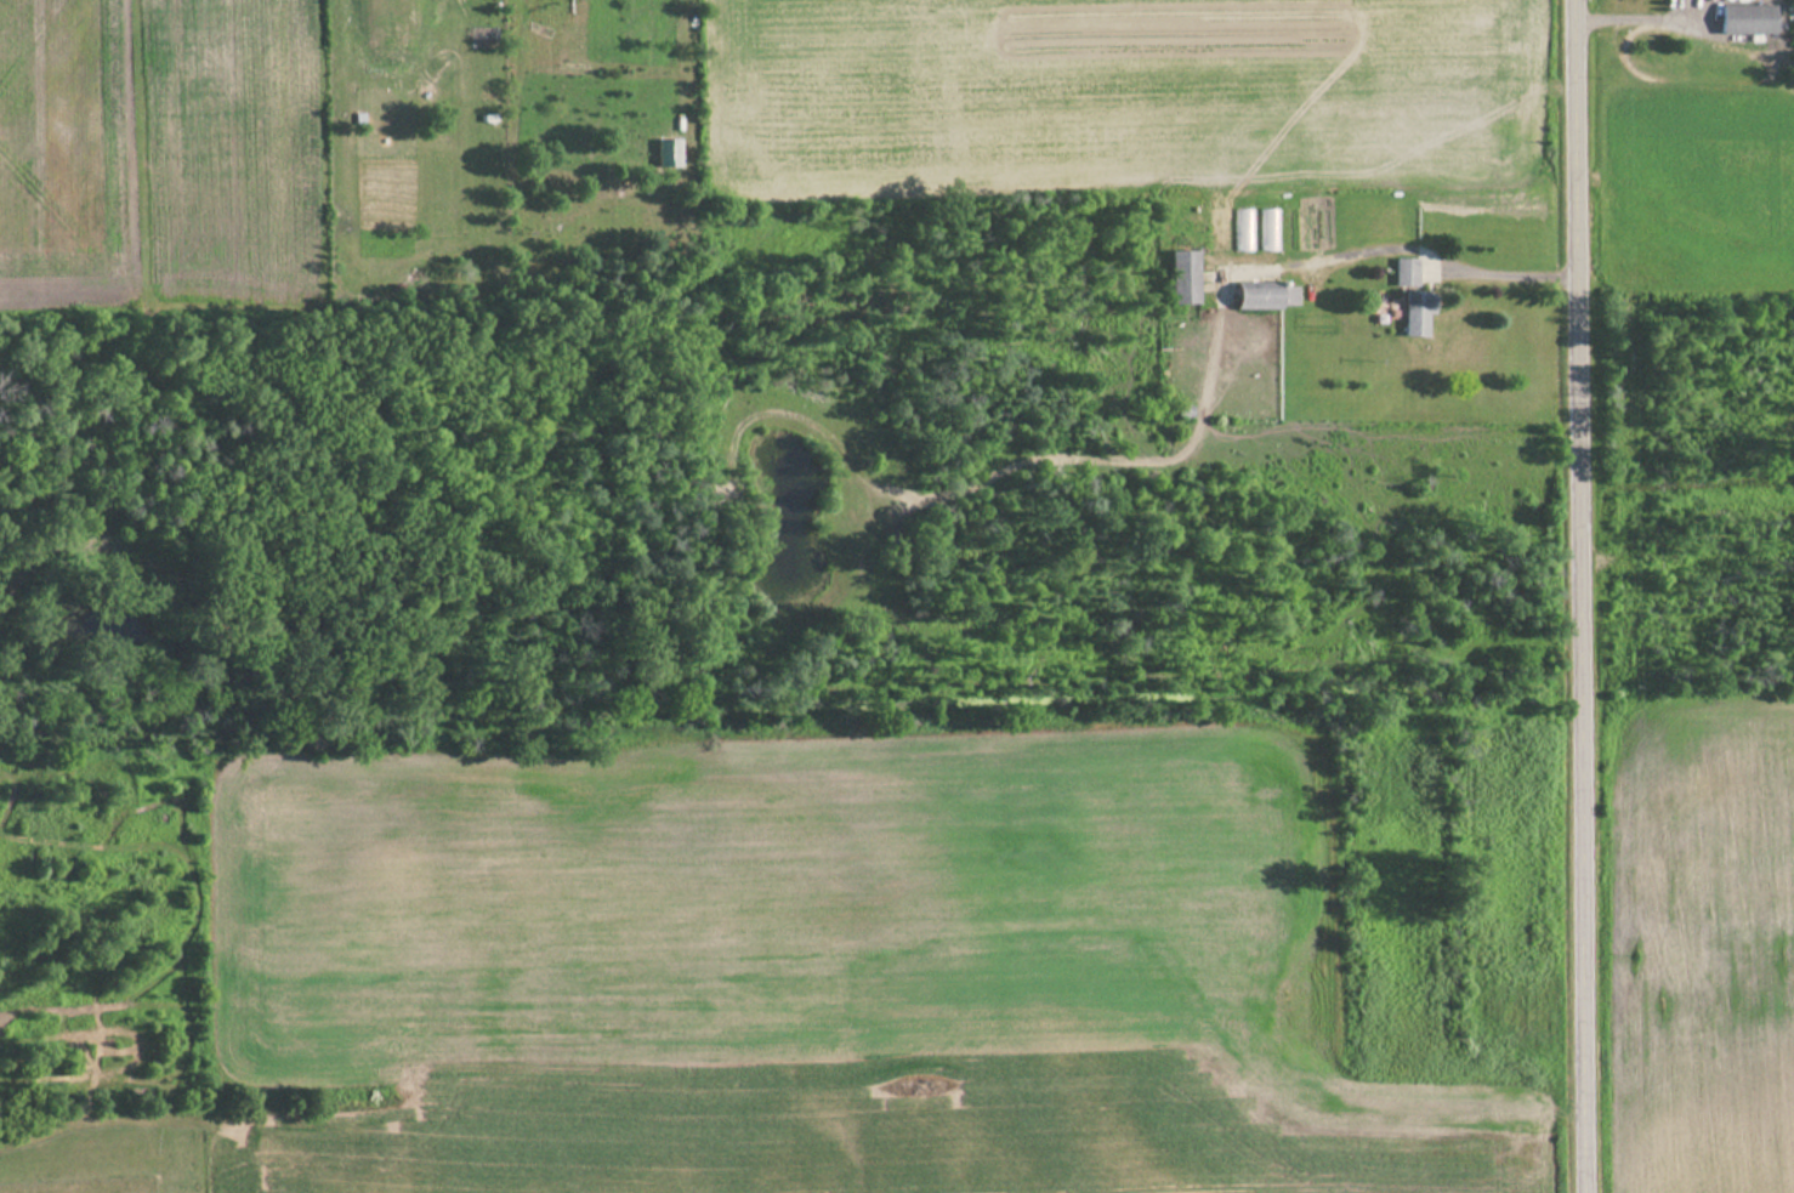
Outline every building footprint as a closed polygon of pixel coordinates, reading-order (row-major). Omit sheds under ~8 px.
[(1773,4),(1719,4),(1719,33),(1773,33),(1773,4)] [(1234,251),(1252,251),(1252,209),(1234,209),(1234,251)] [(1277,251),(1277,209),(1260,209),(1260,251),(1277,251)] [(1197,251),(1170,251),(1170,304),(1197,304),(1197,251)] [(1393,285),(1416,285),(1416,258),(1393,258),(1393,285)] [(1296,283),(1235,283),(1235,308),(1296,308),(1296,283)] [(1426,314),(1431,314),(1431,291),(1403,291),(1403,337),(1426,337),(1426,314)]
